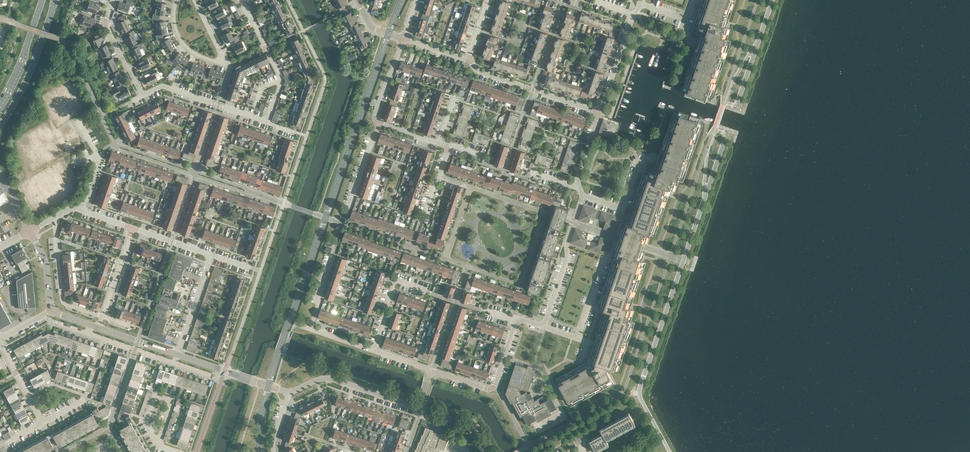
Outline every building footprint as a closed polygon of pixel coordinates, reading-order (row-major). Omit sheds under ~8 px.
[(155,2),(157,2),(156,8),(166,10),(167,4),(162,3),(162,0),(155,0),(155,2)] [(204,2),(206,6),(208,6),(210,10),(218,5),(216,0),(208,0),(204,2)] [(337,2),(341,11),(346,8),(344,6),(347,5),(345,1),(347,0),(342,0),(337,2)] [(500,5),(508,8),(509,5),(510,5),(510,3),(502,0),(500,0),(499,4),(500,4),(500,5)] [(534,6),(537,7),(537,8),(539,9),(542,0),(536,0),(534,6)] [(546,3),(542,2),(541,5),(545,6),(543,11),(551,14),(552,12),(553,12),(556,3),(547,0),(546,3)] [(575,0),(570,0),(569,0),(567,4),(578,7),(582,9),(583,7),(580,6),(579,6),(578,6),(579,2),(575,0)] [(702,0),(701,3),(700,5),(699,10),(694,23),(693,26),(702,29),(696,47),(681,90),(685,92),(685,94),(684,95),(694,98),(695,95),(697,96),(696,99),(705,102),(706,101),(706,99),(711,101),(712,99),(731,41),(727,40),(731,29),(726,27),(729,21),(736,0),(702,0)] [(90,1),(88,7),(85,6),(83,12),(88,13),(89,11),(96,13),(97,9),(99,9),(100,5),(90,1)] [(133,3),(127,1),(126,4),(120,2),(117,9),(128,12),(130,6),(132,6),(133,3)] [(434,4),(427,2),(425,7),(433,10),(434,4)] [(280,5),(279,3),(271,7),(270,8),(271,11),(272,10),(274,13),(281,9),(279,6),(280,5)] [(468,4),(466,9),(474,12),(476,6),(474,6),(468,4)] [(508,8),(500,5),(499,7),(498,7),(497,11),(507,14),(507,12),(506,12),(508,8)] [(226,15),(221,6),(212,11),(214,16),(215,15),(217,19),(226,15)] [(435,11),(433,10),(425,7),(423,13),(422,15),(430,18),(431,15),(433,16),(435,11)] [(577,11),(568,7),(565,17),(566,17),(565,19),(573,21),(575,16),(579,17),(580,14),(576,13),(577,11)] [(166,10),(156,8),(155,14),(153,14),(152,19),(159,18),(160,15),(165,16),(166,10)] [(283,12),(281,9),(274,13),(276,18),(285,14),(284,12),(283,12)] [(348,14),(347,11),(342,14),(346,22),(357,17),(356,14),(352,16),(351,13),(348,14)] [(507,14),(497,11),(496,14),(496,15),(496,16),(504,19),(505,15),(506,16),(507,14)] [(551,14),(543,11),(542,17),(550,20),(552,16),(551,16),(551,14)] [(586,13),(582,12),(581,15),(578,22),(580,23),(581,22),(584,23),(587,15),(586,14),(586,13)] [(286,16),(285,14),(276,18),(275,19),(277,22),(278,21),(279,24),(286,20),(285,17),(286,16)] [(589,15),(587,15),(584,23),(588,24),(588,25),(589,26),(593,16),(589,14),(589,15)] [(95,19),(83,15),(82,18),(84,19),(82,25),(91,28),(92,23),(94,24),(95,19)] [(123,33),(126,31),(129,30),(125,20),(128,19),(126,16),(123,15),(118,17),(120,22),(118,24),(123,33)] [(430,18),(422,15),(419,23),(427,26),(429,20),(430,18)] [(472,17),(464,15),(462,20),(470,23),(472,17)] [(504,19),(496,16),(495,18),(493,21),(503,25),(504,23),(503,23),(504,19)] [(597,17),(593,16),(589,26),(591,26),(591,25),(595,26),(598,18),(596,18),(597,17)] [(231,25),(227,17),(217,22),(219,26),(220,25),(222,30),(231,25)] [(358,19),(357,17),(346,22),(349,27),(350,27),(356,24),(354,21),(358,19)] [(550,20),(542,17),(540,22),(548,25),(548,23),(549,24),(550,20)] [(160,22),(159,18),(152,19),(153,23),(155,23),(156,29),(166,27),(165,21),(160,22)] [(599,19),(598,18),(595,26),(599,28),(598,29),(600,29),(603,19),(599,18),(599,19)] [(288,19),(286,20),(279,24),(282,29),(283,28),(292,24),(291,22),(290,23),(288,19)] [(573,21),(565,19),(565,20),(564,20),(563,24),(571,27),(573,21)] [(607,21),(603,19),(600,29),(602,30),(602,29),(606,30),(608,22),(607,22),(607,21)] [(470,23),(462,20),(460,25),(468,28),(470,23)] [(503,25),(493,21),(492,25),(493,26),(492,27),(500,30),(501,26),(502,26),(503,25)] [(548,25),(540,22),(538,28),(547,31),(548,27),(547,26),(548,25)] [(610,23),(608,22),(606,30),(610,32),(609,35),(611,36),(613,32),(612,32),(615,23),(610,22),(610,23)] [(359,26),(358,23),(356,24),(350,27),(352,29),(351,30),(352,33),(364,27),(363,25),(359,26)] [(430,27),(427,26),(419,23),(417,29),(425,31),(428,32),(430,27)] [(293,27),(292,24),(283,28),(287,37),(292,34),(291,31),(293,30),(292,27),(293,27)] [(571,27),(563,24),(561,28),(562,28),(561,30),(569,32),(571,27)] [(468,28),(460,25),(459,31),(466,34),(468,28)] [(167,33),(166,27),(156,29),(157,35),(156,35),(156,40),(163,37),(162,34),(167,33)] [(365,29),(364,27),(352,33),(354,36),(355,35),(356,38),(363,34),(361,31),(365,29)] [(500,30),(492,27),(492,29),(491,28),(489,32),(499,36),(500,34),(499,33),(500,30)] [(425,31),(417,29),(415,34),(423,37),(425,31)] [(569,32),(561,30),(561,31),(560,31),(559,35),(568,38),(569,32)] [(134,34),(133,31),(126,34),(127,37),(125,38),(129,46),(137,42),(133,34),(134,34)] [(457,36),(465,39),(466,34),(459,31),(458,33),(450,31),(449,34),(457,36)] [(548,34),(539,31),(537,37),(545,39),(545,38),(546,38),(548,34)] [(230,32),(221,36),(224,43),(229,41),(231,44),(239,40),(237,35),(233,38),(230,32)] [(93,43),(96,48),(101,45),(99,41),(103,39),(100,33),(92,37),(95,42),(93,43)] [(365,37),(363,34),(356,38),(357,40),(356,41),(357,44),(369,38),(368,36),(365,37)] [(498,38),(489,35),(487,39),(488,39),(488,41),(496,43),(497,40),(498,40),(498,38)] [(605,35),(603,41),(612,44),(612,42),(613,42),(614,38),(605,35)] [(299,42),(296,36),(289,40),(293,48),(301,44),(300,42),(299,42)] [(465,39),(457,36),(455,42),(463,44),(465,39)] [(165,41),(163,37),(156,40),(159,44),(161,43),(164,48),(172,43),(169,38),(165,41)] [(545,39),(537,37),(535,42),(544,45),(545,41),(544,41),(545,39)] [(556,37),(555,41),(555,43),(563,45),(565,40),(556,37)] [(370,40),(369,38),(357,44),(359,47),(360,46),(363,51),(368,49),(366,46),(368,45),(367,42),(370,40)] [(246,50),(241,41),(231,46),(234,51),(235,50),(237,54),(246,50)] [(496,43),(488,41),(487,42),(486,42),(485,46),(495,49),(495,47),(494,47),(496,43)] [(612,44),(603,41),(602,46),(610,49),(612,45),(611,45),(612,44)] [(463,44),(455,42),(453,47),(461,50),(463,44)] [(544,45),(535,42),(533,47),(541,50),(542,49),(544,45)] [(136,48),(131,51),(135,60),(142,56),(139,50),(143,48),(140,43),(135,46),(136,48)] [(176,48),(172,43),(164,48),(167,54),(165,55),(168,59),(173,54),(171,51),(176,48)] [(563,45),(555,43),(554,44),(552,48),(561,51),(563,45)] [(302,46),(301,44),(293,48),(296,54),(301,51),(303,50),(301,47),(302,46)] [(102,58),(103,60),(110,57),(109,54),(111,54),(106,45),(99,49),(103,57),(102,58)] [(495,49),(485,46),(484,50),(484,51),(492,54),(493,51),(494,51),(495,49)] [(610,49),(602,46),(600,52),(608,55),(608,53),(609,53),(610,49)] [(541,50),(533,47),(531,53),(540,56),(541,52),(541,50)] [(561,51),(552,48),(551,52),(552,52),(551,53),(559,56),(561,51)] [(303,54),(301,51),(296,54),(294,54),(295,57),(294,57),(296,60),(297,60),(305,56),(304,53),(303,54)] [(492,54),(484,51),(483,53),(481,57),(490,60),(489,61),(493,63),(494,59),(493,59),(491,58),(491,56),(492,54)] [(179,52),(176,56),(173,54),(168,59),(171,62),(173,60),(177,64),(184,56),(179,52)] [(608,55),(600,52),(598,57),(607,60),(608,56),(607,56),(608,55)] [(349,62),(357,58),(355,53),(346,57),(349,62)] [(540,56),(531,53),(530,58),(538,61),(538,59),(539,60),(540,56)] [(559,56),(551,53),(551,55),(550,55),(549,59),(557,62),(559,56)] [(270,62),(266,54),(261,56),(265,65),(270,62)] [(189,60),(184,56),(177,64),(182,68),(181,69),(185,72),(188,66),(185,64),(189,60)] [(265,65),(261,56),(256,59),(261,67),(265,65)] [(306,58),(305,56),(297,60),(299,65),(307,62),(305,59),(306,58)] [(607,60),(598,57),(596,63),(604,65),(605,64),(607,60)] [(104,68),(105,68),(105,67),(106,67),(109,73),(118,69),(113,58),(100,64),(102,69),(104,68)] [(151,66),(147,58),(137,63),(139,67),(141,66),(143,71),(151,66)] [(496,58),(493,67),(497,68),(497,67),(499,68),(501,60),(496,58)] [(538,61),(530,58),(528,64),(536,67),(538,63),(537,62),(538,61)] [(261,67),(256,59),(252,61),(256,69),(261,67)] [(557,62),(549,59),(547,62),(548,63),(547,64),(556,67),(557,62)] [(507,62),(501,60),(499,68),(500,68),(500,69),(504,71),(507,62)] [(256,69),(252,61),(247,63),(251,72),(256,69)] [(191,67),(188,66),(185,72),(189,74),(190,72),(196,74),(199,64),(193,62),(191,67)] [(308,65),(307,62),(299,65),(302,71),(311,67),(309,64),(308,65)] [(399,70),(404,72),(407,64),(401,62),(399,70)] [(512,64),(507,62),(504,71),(508,72),(508,71),(509,72),(512,64)] [(247,63),(243,65),(245,71),(242,73),(245,75),(251,72),(247,63)] [(604,65),(596,63),(594,68),(603,71),(604,67),(604,65)] [(205,66),(199,64),(196,74),(201,76),(201,78),(204,79),(206,72),(203,71),(205,66)] [(242,64),(236,67),(242,73),(245,71),(243,65),(242,64)] [(517,66),(512,64),(509,72),(511,72),(511,73),(514,74),(517,66)] [(556,67),(547,64),(547,66),(546,65),(545,70),(554,73),(556,67)] [(432,67),(427,65),(424,72),(430,74),(432,67)] [(527,69),(523,67),(520,75),(522,76),(521,77),(526,78),(529,69),(530,70),(531,66),(528,65),(527,69)] [(418,68),(412,66),(410,74),(415,75),(418,68)] [(523,67),(517,66),(514,74),(518,76),(519,75),(520,75),(523,67)] [(242,73),(236,67),(234,74),(235,74),(241,76),(242,73)] [(313,72),(311,67),(302,71),(305,76),(306,76),(308,79),(311,79),(309,74),(313,72)] [(438,68),(432,67),(430,74),(435,76),(438,68)] [(209,73),(206,72),(204,79),(207,80),(207,78),(213,80),(216,70),(210,68),(209,73)] [(423,70),(418,68),(415,75),(419,77),(418,78),(416,79),(415,84),(418,85),(423,70)] [(443,70),(438,68),(435,76),(440,78),(443,70)] [(158,73),(156,70),(150,72),(152,75),(145,78),(148,85),(158,81),(155,75),(158,73)] [(222,72),(216,70),(213,80),(219,82),(218,84),(221,85),(223,78),(221,77),(222,72)] [(448,72),(443,70),(440,78),(446,80),(448,72)] [(120,74),(119,71),(111,75),(116,86),(124,82),(122,77),(121,77),(120,74)] [(602,74),(593,71),(592,76),(600,79),(600,77),(601,78),(602,74)] [(454,74),(448,72),(446,80),(451,82),(454,74)] [(551,86),(552,86),(555,78),(551,77),(552,73),(549,72),(548,76),(549,77),(547,85),(551,87),(551,86)] [(245,75),(242,73),(241,76),(235,74),(233,79),(242,82),(245,75)] [(459,76),(454,74),(451,82),(456,84),(459,76)] [(465,78),(459,76),(456,84),(462,85),(465,78)] [(600,79),(592,76),(590,81),(598,84),(600,81),(599,80),(600,79)] [(470,80),(465,78),(462,85),(467,87),(468,85),(470,80)] [(561,80),(555,78),(552,86),(554,87),(554,88),(558,89),(561,80)] [(310,80),(311,79),(308,79),(307,83),(305,82),(303,88),(312,91),(315,82),(310,80)] [(566,82),(561,80),(558,89),(561,90),(562,90),(563,90),(566,82)] [(478,82),(473,81),(470,89),(476,91),(478,82)] [(598,84),(590,81),(588,87),(596,90),(596,88),(597,88),(598,84)] [(405,85),(397,82),(395,87),(403,90),(405,85)] [(484,84),(478,82),(476,91),(481,93),(484,84)] [(568,83),(566,82),(563,90),(565,91),(564,91),(568,93),(571,84),(568,83)] [(489,86),(484,84),(481,93),(486,94),(489,86)] [(577,86),(571,84),(568,93),(572,94),(572,93),(574,94),(577,86)] [(494,88),(489,86),(486,94),(491,96),(494,88)] [(582,88),(577,86),(574,94),(575,94),(575,95),(579,96),(582,88)] [(127,87),(126,88),(120,91),(118,88),(112,90),(115,96),(119,94),(121,99),(130,94),(127,87)] [(403,90),(395,87),(393,93),(401,96),(403,90)] [(596,90),(588,87),(586,91),(583,90),(582,93),(585,94),(586,93),(595,96),(596,91),(595,91),(596,90)] [(312,91),(303,88),(301,94),(310,97),(312,91)] [(499,89),(494,88),(491,96),(496,98),(499,89)] [(504,91),(499,89),(496,98),(501,100),(504,91)] [(445,92),(438,90),(436,95),(444,98),(445,92)] [(509,93),(504,91),(501,100),(506,101),(509,93)] [(401,96),(393,93),(391,98),(399,101),(401,96)] [(514,95),(509,93),(506,101),(511,103),(514,95)] [(237,97),(228,94),(226,99),(235,102),(237,97)] [(310,97),(301,94),(299,100),(308,103),(310,97)] [(444,98),(436,95),(434,101),(442,103),(444,98)] [(519,96),(514,95),(511,103),(517,105),(519,96)] [(519,96),(517,105),(515,110),(520,112),(522,107),(525,98),(519,96)] [(298,99),(298,101),(297,102),(298,103),(297,106),(306,109),(308,103),(299,100),(298,99)] [(174,103),(169,101),(166,110),(171,112),(174,103)] [(442,103),(434,101),(432,106),(440,109),(442,103)] [(535,101),(532,110),(530,115),(535,117),(537,112),(540,103),(535,101)] [(161,111),(157,103),(152,105),(156,113),(161,111)] [(179,105),(174,103),(171,112),(176,113),(179,105)] [(473,106),(463,103),(462,107),(463,108),(462,111),(471,114),(473,106)] [(545,105),(540,103),(537,112),(542,114),(545,105)] [(390,104),(388,109),(396,112),(398,106),(390,104)] [(156,113),(152,105),(147,107),(151,116),(156,113)] [(184,107),(179,105),(176,113),(182,115),(184,107)] [(550,107),(545,105),(542,114),(547,115),(550,107)] [(306,109),(297,106),(295,111),(304,114),(306,109)] [(440,109),(432,106),(430,111),(438,114),(440,109)] [(151,116),(147,107),(142,110),(146,118),(151,116)] [(190,108),(184,107),(182,115),(187,117),(190,108)] [(556,109),(550,107),(547,115),(553,117),(556,109)] [(396,112),(388,109),(386,114),(394,117),(396,112)] [(561,110),(556,109),(553,117),(558,119),(561,110)] [(146,118),(142,110),(137,112),(141,120),(146,118)] [(212,113),(203,110),(201,115),(210,118),(212,113)] [(566,112),(561,110),(558,119),(563,121),(566,112)] [(304,114),(295,111),(293,117),(302,120),(304,114)] [(438,114),(430,111),(428,117),(436,119),(438,114)] [(471,114),(462,111),(461,115),(459,114),(458,118),(468,122),(471,114)] [(521,115),(511,111),(508,119),(516,122),(517,118),(519,119),(521,115)] [(679,112),(678,114),(673,112),(659,155),(658,158),(657,161),(652,173),(644,170),(637,192),(636,194),(635,197),(628,218),(626,224),(622,222),(620,227),(624,229),(622,235),(620,234),(619,240),(617,243),(615,242),(611,253),(616,255),(615,257),(614,257),(613,260),(613,262),(597,308),(606,311),(605,314),(604,314),(594,345),(589,358),(592,359),(591,362),(590,363),(587,365),(586,362),(582,364),(556,379),(563,392),(561,393),(562,395),(564,394),(571,407),(614,383),(608,372),(610,371),(611,369),(618,371),(626,349),(635,323),(631,321),(634,310),(630,309),(646,262),(642,261),(645,252),(642,251),(643,248),(645,243),(648,244),(651,235),(655,236),(669,196),(671,190),(675,191),(679,181),(683,182),(704,122),(699,121),(699,119),(700,118),(690,115),(689,117),(688,117),(689,114),(679,111),(679,112)] [(571,114),(566,112),(563,121),(568,122),(571,114)] [(126,118),(123,113),(115,117),(118,122),(126,118)] [(394,117),(386,114),(384,120),(392,123),(394,117)] [(576,116),(571,114),(568,122),(573,124),(576,116)] [(210,118),(201,115),(199,120),(208,123),(210,118)] [(229,118),(220,115),(218,121),(227,124),(229,118)] [(581,117),(576,116),(573,124),(578,126),(581,117)] [(302,120),(293,117),(291,123),(293,124),(292,126),(298,128),(299,126),(300,126),(302,120)] [(436,119),(428,117),(426,122),(434,125),(436,119)] [(528,117),(526,121),(528,122),(527,125),(535,128),(538,120),(528,117)] [(586,119),(581,117),(578,126),(583,128),(586,119)] [(128,123),(126,118),(118,122),(120,127),(128,123)] [(468,122),(458,118),(457,123),(458,123),(457,127),(465,129),(468,122)] [(516,122),(508,119),(505,127),(515,130),(517,126),(515,125),(516,122)] [(617,124),(603,119),(598,133),(608,137),(614,134),(617,124)] [(208,123),(199,120),(198,125),(206,128),(208,123)] [(227,124),(218,121),(217,126),(225,129),(227,124)] [(434,125),(426,122),(425,128),(432,130),(434,125)] [(131,128),(128,123),(120,127),(122,132),(131,128)] [(206,128),(198,125),(196,131),(204,134),(206,128)] [(245,127),(240,125),(237,134),(242,136),(245,127)] [(535,128),(527,125),(526,129),(524,128),(523,133),(533,136),(535,128)] [(225,129),(217,126),(215,131),(223,134),(225,129)] [(251,129),(245,127),(242,136),(248,138),(251,129)] [(465,129),(457,127),(456,130),(454,130),(453,134),(463,137),(465,129)] [(515,130),(505,127),(503,135),(511,137),(512,134),(514,134),(515,130)] [(133,133),(131,128),(122,132),(125,137),(133,133)] [(432,130),(425,128),(423,133),(431,136),(432,130)] [(256,131),(251,129),(248,138),(253,139),(256,131)] [(204,134),(196,131),(194,136),(203,139),(204,134)] [(223,134),(215,131),(213,136),(222,139),(223,134)] [(261,133),(256,131),(253,139),(258,141),(261,133)] [(483,135),(475,132),(472,142),(476,143),(477,142),(480,143),(483,135)] [(135,138),(133,133),(125,137),(127,142),(135,138)] [(266,134),(261,133),(258,141),(263,143),(266,134)] [(386,135),(381,133),(378,142),(383,144),(386,135)] [(533,136),(523,133),(521,137),(523,137),(522,141),(530,144),(533,136)] [(271,136),(266,134),(263,143),(268,145),(271,136)] [(391,137),(386,135),(383,144),(388,146),(391,137)] [(491,137),(483,135),(480,143),(484,144),(483,146),(487,147),(491,137)] [(511,137),(503,135),(500,142),(510,146),(512,141),(510,141),(511,137)] [(203,139),(194,136),(192,141),(201,144),(203,139)] [(222,139),(213,136),(211,141),(220,144),(222,139)] [(137,145),(142,147),(145,138),(140,137),(137,145)] [(396,139),(391,137),(388,146),(394,147),(396,139)] [(150,140),(145,138),(142,147),(147,149),(150,140)] [(294,141),(285,138),(283,143),(292,146),(294,141)] [(402,141),(396,139),(394,147),(399,149),(402,141)] [(155,142),(150,140),(147,149),(152,151),(155,142)] [(580,143),(570,140),(568,147),(576,150),(577,147),(579,147),(580,143)] [(201,144),(192,141),(190,147),(199,149),(201,144)] [(220,144),(211,141),(209,147),(218,149),(220,144)] [(407,142),(402,141),(399,149),(404,151),(407,142)] [(530,144),(522,141),(520,144),(519,144),(517,148),(527,151),(530,144)] [(412,144),(407,142),(404,151),(409,153),(412,144)] [(292,146),(283,143),(282,148),(290,151),(292,146)] [(165,145),(160,144),(157,152),(162,154),(165,145)] [(510,147),(501,144),(499,149),(508,152),(510,147)] [(170,147),(165,145),(162,154),(167,156),(170,147)] [(176,149),(170,147),(167,156),(173,158),(176,149)] [(199,149),(190,147),(189,152),(197,155),(199,149)] [(218,149),(209,147),(208,152),(216,155),(218,149)] [(576,150),(568,147),(565,155),(575,158),(576,154),(575,154),(576,150)] [(290,151),(282,148),(280,154),(288,156),(290,151)] [(181,151),(176,149),(173,158),(178,159),(181,151)] [(433,152),(424,149),(422,154),(431,157),(433,152)] [(508,152),(499,149),(497,155),(506,158),(508,152)] [(525,152),(517,149),(515,155),(524,158),(525,152)] [(117,153),(111,151),(109,160),(114,162),(117,153)] [(182,152),(180,157),(195,162),(197,155),(189,152),(188,154),(182,152)] [(216,155),(208,152),(206,157),(215,160),(216,155)] [(122,155),(117,153),(114,162),(119,163),(122,155)] [(545,156),(538,153),(534,163),(538,165),(539,163),(543,164),(545,156)] [(288,156),(280,154),(278,159),(279,159),(288,162),(288,156)] [(431,157),(422,154),(421,159),(429,162),(431,157)] [(127,156),(122,155),(119,163),(124,165),(127,156)] [(382,158),(374,155),(372,160),(380,163),(382,158)] [(506,158),(497,155),(496,160),(504,163),(506,158)] [(524,158),(515,155),(513,160),(522,163),(524,158)] [(575,158),(565,155),(563,163),(571,166),(572,162),(574,163),(575,158)] [(132,158),(127,156),(124,165),(129,167),(129,168),(132,158)] [(553,159),(545,156),(543,164),(546,165),(546,167),(550,169),(553,159)] [(215,160),(206,157),(203,164),(218,170),(220,165),(214,163),(215,160)] [(133,158),(132,158),(129,168),(134,170),(137,161),(132,159),(133,158)] [(288,162),(279,159),(277,164),(286,167),(288,162)] [(429,162),(421,159),(419,165),(427,168),(429,162)] [(380,163),(372,160),(370,165),(379,168),(380,163)] [(504,163),(496,160),(494,165),(503,168),(504,163)] [(522,163),(513,160),(511,165),(520,168),(522,163)] [(142,163),(137,161),(134,170),(139,172),(142,163)] [(147,165),(142,163),(139,172),(145,173),(147,165)] [(456,165),(451,163),(448,172),(453,174),(456,165)] [(571,166),(563,163),(560,171),(570,174),(571,170),(569,169),(571,166)] [(226,166),(221,164),(218,173),(223,175),(226,166)] [(286,167),(277,164),(275,170),(284,173),(286,167)] [(153,166),(147,165),(145,173),(150,175),(153,166)] [(379,168),(370,165),(368,170),(377,173),(379,168)] [(427,168),(419,165),(417,170),(426,173),(427,168)] [(461,167),(456,165),(453,174),(458,175),(461,167)] [(522,169),(520,168),(511,165),(510,170),(521,174),(522,169)] [(158,168),(153,166),(150,175),(155,177),(158,168)] [(231,168),(226,166),(223,175),(228,176),(231,168)] [(466,169),(461,167),(458,175),(463,177),(466,169)] [(163,170),(158,168),(155,177),(160,178),(163,170)] [(237,170),(231,168),(228,176),(234,178),(237,170)] [(471,170),(466,169),(463,177),(468,179),(471,170)] [(168,172),(163,170),(160,178),(165,180),(168,172)] [(242,171),(237,170),(234,178),(239,180),(242,171)] [(377,173),(368,170),(366,176),(375,178),(377,173)] [(426,173),(417,170),(415,175),(424,178),(426,173)] [(476,172),(471,170),(468,179),(473,181),(473,182),(476,172)] [(247,173),(242,171),(239,180),(244,182),(247,173)] [(173,173),(168,172),(165,180),(170,182),(173,173)] [(477,172),(476,172),(473,182),(478,183),(481,175),(476,173),(477,172)] [(252,175),(247,173),(244,182),(249,183),(252,175)] [(117,177),(108,174),(106,179),(115,182),(117,177)] [(189,179),(175,174),(173,180),(179,181),(187,184),(189,179)] [(257,177),(252,175),(249,183),(254,185),(257,177)] [(424,178),(415,175),(414,180),(422,183),(424,178)] [(375,178),(366,176),(365,181),(373,184),(375,178)] [(496,176),(496,178),(492,177),(489,185),(497,188),(500,189),(510,192),(513,184),(512,184),(509,183),(510,179),(510,178),(510,177),(509,177),(508,177),(507,177),(507,178),(506,180),(503,179),(501,178),(496,176)] [(257,177),(254,185),(254,186),(259,188),(262,179),(257,178),(257,177)] [(486,177),(483,185),(489,187),(489,185),(492,177),(486,177)] [(115,182),(106,179),(105,184),(113,187),(115,182)] [(267,181),(262,179),(259,188),(264,190),(267,181)] [(268,179),(267,181),(264,190),(269,192),(273,181),(268,179)] [(273,180),(273,181),(269,192),(275,193),(278,185),(278,182),(273,180)] [(422,183),(414,180),(412,185),(420,188),(422,183)] [(373,184),(365,181),(363,186),(371,189),(373,184)] [(212,187),(198,182),(196,187),(204,190),(210,192),(212,187)] [(513,182),(512,184),(513,184),(510,192),(515,193),(518,184),(513,182)] [(113,187),(105,184),(103,190),(111,193),(113,187)] [(523,186),(518,184),(515,193),(521,194),(523,186)] [(283,187),(278,185),(275,193),(280,195),(283,187)] [(420,188),(412,185),(410,190),(418,193),(420,188)] [(458,186),(454,185),(452,190),(461,193),(463,188),(458,186)] [(371,189),(363,186),(361,191),(370,194),(371,189)] [(529,188),(523,186),(521,194),(526,196),(529,188)] [(218,189),(213,187),(210,196),(215,197),(218,189)] [(534,189),(529,188),(526,196),(531,198),(534,189)] [(223,191),(218,189),(215,197),(221,199),(223,191)] [(539,191),(534,189),(531,198),(536,200),(539,191)] [(111,193),(103,190),(101,195),(110,198),(111,193)] [(418,193),(410,190),(408,196),(417,198),(418,193)] [(461,193),(452,190),(451,195),(459,198),(461,193)] [(0,193),(0,205),(8,200),(3,191),(0,193)] [(184,194),(175,191),(173,196),(182,199),(184,194)] [(229,192),(223,191),(221,199),(226,201),(229,192)] [(370,194),(361,191),(359,196),(368,199),(370,194)] [(544,193),(539,191),(536,200),(541,201),(544,193)] [(203,195),(194,192),(192,197),(201,200),(203,195)] [(234,194),(229,192),(226,201),(231,203),(234,194)] [(549,195),(544,193),(541,201),(546,203),(549,195)] [(239,196),(234,194),(231,203),(236,204),(239,196)] [(110,198),(101,195),(99,200),(108,203),(110,198)] [(459,198),(451,195),(449,200),(458,203),(459,198)] [(554,196),(549,195),(546,203),(551,205),(553,199),(554,196)] [(182,199),(173,196),(172,202),(180,205),(182,199)] [(244,198),(239,196),(236,204),(241,206),(244,198)] [(417,198),(408,196),(406,201),(415,204),(417,198)] [(201,200),(192,197),(190,202),(199,205),(201,200)] [(244,198),(241,206),(246,208),(250,198),(244,198)] [(255,200),(250,198),(246,208),(247,208),(247,207),(252,209),(255,200)] [(108,203),(99,200),(97,205),(106,208),(108,203)] [(260,202),(255,200),(252,209),(251,211),(256,213),(257,211),(260,202)] [(458,203),(449,200),(447,205),(456,208),(458,203)] [(415,204),(406,201),(405,206),(413,209),(415,204)] [(128,203),(123,202),(120,210),(125,212),(128,203)] [(180,205),(172,202),(170,207),(178,210),(180,205)] [(199,205),(190,202),(189,208),(197,211),(199,205)] [(265,204),(260,202),(257,211),(262,212),(265,204)] [(133,205),(128,203),(125,212),(130,214),(133,205)] [(270,206),(265,204),(262,212),(267,214),(270,206)] [(139,207),(133,205),(130,214),(136,216),(139,207)] [(456,208),(447,205),(446,210),(454,213),(456,208)] [(557,205),(556,207),(555,210),(554,210),(553,213),(554,213),(553,216),(553,218),(564,222),(565,221),(566,217),(569,209),(560,206),(557,205)] [(276,207),(270,206),(267,214),(273,216),(276,207)] [(413,209),(405,206),(403,211),(411,214),(413,209)] [(588,216),(583,206),(579,220),(586,222),(588,216)] [(598,211),(583,206),(588,216),(595,218),(598,211)] [(144,209),(139,207),(136,216),(141,217),(144,209)] [(178,210),(170,207),(168,212),(177,215),(178,210)] [(197,211),(189,208),(187,213),(195,216),(197,211)] [(149,211),(144,209),(141,217),(146,219),(149,211)] [(454,213),(446,210),(444,215),(452,218),(454,213)] [(154,212),(149,211),(146,219),(151,221),(154,212)] [(358,212),(353,211),(350,219),(355,221),(358,212)] [(177,215),(168,212),(166,217),(175,220),(177,215)] [(363,214),(358,212),(355,221),(360,223),(363,214)] [(602,212),(599,219),(606,222),(616,217),(602,212)] [(195,216),(187,213),(185,218),(194,221),(195,216)] [(368,216),(363,214),(360,223),(365,224),(368,216)] [(452,218),(444,215),(442,221),(451,224),(452,218)] [(373,218),(368,216),(365,224),(370,226),(373,218)] [(175,220),(166,217),(165,222),(173,225),(175,220)] [(611,231),(616,217),(606,222),(604,228),(611,231)] [(194,221),(185,218),(183,223),(192,226),(194,221)] [(378,219),(373,218),(370,226),(375,228),(378,219)] [(379,218),(378,219),(375,228),(376,228),(381,229),(384,220),(379,218)] [(564,222),(553,218),(551,223),(549,223),(548,225),(550,226),(548,231),(560,235),(564,222)] [(389,222),(384,220),(381,229),(386,231),(389,222)] [(68,221),(67,223),(64,222),(62,227),(71,230),(73,223),(74,223),(68,221)] [(451,224),(442,221),(440,226),(449,229),(451,224)] [(173,225),(165,222),(163,228),(171,231),(173,225)] [(394,224),(389,222),(386,231),(391,232),(394,224)] [(73,223),(71,230),(77,232),(79,225),(73,223)] [(192,226),(183,223),(182,228),(190,231),(192,226)] [(399,225),(394,224),(391,232),(397,234),(399,225)] [(85,227),(79,225),(77,232),(82,234),(85,227)] [(265,228),(257,225),(255,230),(264,233),(265,228)] [(405,227),(399,225),(397,234),(402,236),(405,227)] [(449,229),(440,226),(439,231),(447,234),(449,229)] [(90,229),(85,227),(82,234),(88,236),(90,229)] [(410,229),(405,227),(402,236),(407,237),(410,229)] [(190,231),(182,228),(180,234),(188,236),(190,231)] [(210,231),(204,229),(201,238),(207,240),(210,231)] [(415,231),(410,229),(407,237),(412,239),(415,231)] [(583,231),(576,229),(571,243),(581,238),(583,231)] [(90,237),(96,239),(98,232),(92,230),(90,237)] [(264,233),(255,230),(253,235),(262,238),(264,233)] [(215,233),(210,231),(207,240),(212,242),(215,233)] [(351,233),(345,231),(343,240),(348,242),(351,233)] [(447,234),(439,231),(437,236),(445,239),(447,234)] [(560,235),(548,231),(546,236),(545,236),(544,238),(545,239),(544,244),(556,248),(560,235)] [(104,234),(98,232),(96,239),(101,241),(104,234)] [(425,234),(419,232),(416,241),(422,243),(425,234)] [(220,235),(215,233),(212,242),(217,243),(220,235)] [(356,235),(351,233),(348,242),(353,243),(356,235)] [(110,236),(104,234),(101,241),(107,243),(110,236)] [(430,236),(425,234),(422,243),(427,244),(428,241),(429,241),(430,236)] [(225,237),(220,235),(217,243),(222,245),(225,237)] [(262,238),(253,235),(251,240),(250,240),(260,244),(262,238)] [(361,237),(356,235),(353,243),(358,245),(361,237)] [(115,238),(110,236),(107,243),(113,245),(115,238)] [(445,239),(437,236),(438,237),(436,243),(434,247),(442,249),(445,239)] [(115,237),(115,238),(113,245),(112,247),(117,248),(118,248),(121,249),(123,243),(120,242),(121,239),(115,237)] [(230,238),(225,237),(222,245),(228,247),(230,238)] [(366,238),(361,237),(358,245),(363,247),(366,238)] [(608,240),(601,237),(598,244),(603,254),(608,240)] [(236,240),(230,238),(228,247),(233,249),(236,240)] [(371,240),(366,238),(363,247),(368,249),(368,250),(371,240)] [(587,240),(581,238),(571,243),(585,248),(587,240)] [(260,244),(250,240),(248,245),(257,248),(259,243),(260,244)] [(372,240),(371,240),(368,250),(373,251),(376,243),(371,241),(372,240)] [(598,244),(592,242),(589,249),(603,254),(598,244)] [(381,245),(376,243),(373,251),(378,253),(381,245)] [(556,248),(544,244),(542,249),(540,248),(539,251),(541,252),(539,257),(551,261),(556,248)] [(139,245),(138,248),(136,247),(134,252),(143,255),(145,248),(145,247),(139,245)] [(257,248),(248,245),(247,251),(255,254),(257,248)] [(387,246),(381,245),(378,253),(384,255),(387,246)] [(392,248),(387,246),(384,255),(389,257),(392,248)] [(27,257),(22,248),(11,254),(16,263),(17,263),(22,272),(29,269),(23,259),(27,257)] [(145,248),(143,255),(148,257),(151,250),(145,248)] [(397,250),(392,248),(389,257),(394,258),(397,250)] [(156,252),(151,250),(148,257),(154,259),(156,252)] [(402,252),(397,250),(394,258),(399,260),(402,252)] [(65,252),(65,255),(62,255),(63,261),(64,261),(71,260),(70,251),(65,252)] [(255,254),(247,251),(245,256),(254,259),(255,254)] [(162,254),(156,252),(154,259),(160,261),(162,254)] [(409,254),(404,252),(401,261),(406,263),(409,254)] [(193,259),(176,253),(173,261),(185,265),(190,267),(193,259)] [(415,256),(409,254),(406,263),(411,264),(415,256)] [(104,256),(102,262),(109,264),(111,258),(104,256)] [(420,258),(415,256),(411,264),(417,266),(420,258)] [(551,261),(539,257),(538,262),(536,261),(535,264),(537,265),(535,270),(547,274),(551,261)] [(425,260),(420,258),(417,266),(422,268),(425,260)] [(430,261),(425,260),(422,268),(427,270),(430,261)] [(185,265),(173,261),(171,269),(183,273),(185,265)] [(346,264),(337,261),(336,266),(344,269),(346,264)] [(435,263),(430,261),(427,270),(432,272),(435,263)] [(109,264),(102,262),(100,268),(107,270),(109,264)] [(441,265),(435,263),(432,272),(437,273),(441,265)] [(446,267),(441,265),(437,273),(443,275),(446,267)] [(132,266),(130,271),(137,274),(139,268),(132,266)] [(344,269),(336,266),(334,272),(342,275),(344,269)] [(107,270),(100,268),(99,273),(105,276),(107,270)] [(183,273),(171,269),(168,276),(180,280),(183,273)] [(456,270),(453,277),(453,279),(452,279),(451,282),(454,283),(457,284),(459,279),(461,272),(456,270)] [(547,274),(535,270),(533,275),(532,274),(531,277),(532,277),(530,282),(542,286),(547,274)] [(36,309),(32,271),(16,280),(19,308),(26,307),(27,309),(28,309),(29,311),(28,311),(29,313),(36,309)] [(137,274),(130,271),(128,277),(135,279),(137,274)] [(342,275),(334,272),(332,277),(340,280),(342,275)] [(105,276),(99,273),(97,279),(103,281),(105,276)] [(384,277),(376,274),(374,280),(382,282),(384,277)] [(469,275),(467,282),(465,287),(468,288),(471,289),(471,288),(472,285),(472,284),(475,277),(469,275)] [(135,279),(128,277),(126,283),(133,285),(135,279)] [(237,277),(235,282),(243,285),(243,284),(244,284),(246,280),(242,278),(237,277)] [(340,280),(332,277),(330,282),(339,285),(340,280)] [(475,277),(472,284),(472,285),(471,288),(476,289),(480,278),(475,277)] [(485,280),(480,278),(476,289),(481,291),(482,289),(485,280)] [(103,281),(97,279),(95,285),(101,287),(103,281)] [(382,282),(374,280),(372,285),(381,288),(382,282)] [(490,282),(485,280),(482,289),(487,291),(490,282)] [(163,285),(164,288),(165,287),(173,290),(175,286),(164,282),(163,285)] [(243,285),(235,282),(233,288),(243,291),(243,286),(243,285)] [(339,285),(330,282),(328,287),(337,290),(339,285)] [(495,284),(490,282),(487,291),(492,292),(495,284)] [(542,286),(530,282),(529,287),(527,287),(526,290),(529,291),(528,295),(532,296),(531,296),(534,297),(535,293),(540,294),(542,286)] [(133,285),(126,283),(125,288),(131,291),(133,285)] [(74,290),(73,284),(66,285),(67,291),(66,291),(66,295),(70,294),(73,292),(73,290),(74,290)] [(456,287),(447,284),(445,290),(454,293),(456,287)] [(501,285),(495,284),(492,292),(498,294),(501,285)] [(381,288),(372,285),(370,290),(379,293),(381,288)] [(506,287),(501,285),(498,294),(503,296),(506,287)] [(181,293),(173,290),(165,287),(164,288),(162,295),(178,301),(181,293)] [(337,290),(328,287),(327,293),(335,295),(337,290)] [(511,289),(506,287),(503,296),(508,298),(511,289)] [(131,291),(125,288),(123,294),(129,297),(131,291)] [(243,291),(233,288),(231,293),(239,296),(240,295),(243,291)] [(516,291),(511,289),(508,298),(513,299),(516,291)] [(379,293),(370,290),(368,295),(377,298),(379,293)] [(454,293),(445,290),(443,295),(452,298),(454,293)] [(473,293),(464,290),(462,296),(471,298),(473,293)] [(526,294),(521,292),(518,301),(523,303),(526,294)] [(239,296),(231,293),(229,298),(239,302),(240,297),(239,297),(239,296)] [(335,295),(327,293),(325,298),(333,301),(335,295)] [(405,295),(400,293),(397,302),(402,304),(405,295)] [(74,301),(80,303),(83,296),(77,294),(76,295),(75,295),(72,297),(75,298),(74,301)] [(532,296),(528,295),(526,294),(523,303),(529,305),(531,296),(532,296)] [(89,295),(88,298),(86,305),(91,307),(92,307),(94,300),(91,299),(92,296),(89,295)] [(162,295),(159,302),(159,303),(168,306),(176,308),(178,301),(162,295)] [(377,298),(368,295),(367,300),(375,303),(377,298)] [(410,297),(405,295),(402,304),(407,305),(410,297)] [(88,298),(83,296),(80,303),(86,305),(88,298)] [(471,298),(462,296),(461,301),(469,304),(471,298)] [(95,297),(94,300),(92,307),(91,307),(91,308),(97,310),(98,307),(101,308),(103,303),(97,301),(98,298),(95,297)] [(415,299),(410,297),(407,305),(413,307),(415,299)] [(239,302),(229,298),(227,304),(236,307),(236,305),(237,306),(239,302)] [(421,300),(415,299),(413,307),(418,309),(421,300)] [(375,303),(367,300),(365,306),(374,308),(375,303)] [(426,302),(421,300),(418,309),(423,311),(426,302)] [(442,300),(440,305),(449,308),(450,303),(442,300)] [(3,327),(11,322),(0,302),(0,322),(3,327)] [(236,307),(227,304),(225,309),(235,313),(236,308),(235,308),(236,307)] [(449,308),(440,305),(438,310),(447,313),(449,308)] [(467,308),(459,305),(457,311),(466,314),(467,308)] [(155,306),(155,308),(156,312),(165,315),(166,310),(155,306)] [(374,308),(365,306),(363,311),(372,314),(374,308)] [(113,312),(116,313),(115,316),(121,318),(121,317),(124,310),(115,307),(113,312)] [(235,313),(225,309),(224,315),(232,318),(232,316),(233,317),(235,313)] [(129,312),(124,310),(121,317),(127,319),(129,312)] [(447,313),(438,310),(436,315),(445,318),(447,313)] [(331,313),(326,311),(323,320),(328,321),(331,313)] [(402,314),(394,311),(392,316),(400,319),(402,314)] [(466,314),(457,311),(455,316),(464,319),(466,314)] [(135,314),(129,312),(127,319),(133,321),(135,314)] [(336,315),(331,313),(328,321),(333,323),(336,315)] [(141,316),(135,314),(133,321),(138,323),(141,316)] [(155,314),(153,321),(164,325),(167,318),(155,314)] [(341,317),(336,315),(333,323),(338,325),(341,317)] [(445,318),(436,315),(435,320),(443,323),(445,318)] [(400,319),(392,316),(390,322),(399,324),(400,319)] [(464,319),(455,316),(454,321),(462,324),(464,319)] [(223,317),(221,323),(231,326),(231,322),(230,322),(231,320),(223,317)] [(346,318),(341,317),(338,325),(343,327),(346,318)] [(352,320),(346,318),(343,327),(349,329),(352,320)] [(357,322),(352,320),(349,329),(354,330),(357,322)] [(443,323),(435,320),(433,326),(442,329),(443,323)] [(484,322),(479,320),(476,329),(481,331),(484,322)] [(164,325),(153,321),(150,329),(162,333),(164,325)] [(462,324),(454,321),(452,326),(460,329),(462,324)] [(362,324),(357,322),(354,330),(359,332),(362,324)] [(399,324),(390,322),(388,327),(397,330),(399,324)] [(489,324),(484,322),(481,331),(486,332),(489,324)] [(231,326),(221,323),(219,328),(227,331),(228,330),(231,326)] [(367,325),(362,324),(359,332),(364,334),(367,325)] [(494,326),(489,324),(486,332),(491,334),(494,326)] [(372,327),(367,325),(364,334),(370,336),(372,327)] [(442,329),(433,326),(431,331),(440,334),(442,329)] [(460,329),(452,326),(450,331),(459,334),(460,329)] [(499,327),(494,326),(491,334),(497,336),(499,327)] [(505,329),(499,327),(497,336),(502,338),(505,329)] [(227,331),(219,328),(217,334),(227,337),(228,333),(227,332),(227,331)] [(167,334),(162,333),(150,329),(147,337),(164,342),(167,334)] [(57,331),(54,330),(53,332),(53,333),(53,334),(48,333),(49,340),(58,343),(61,335),(60,335),(57,333),(57,331)] [(44,333),(43,331),(39,332),(41,335),(37,336),(36,333),(33,334),(35,338),(36,337),(40,345),(49,340),(48,333),(44,335),(43,334),(44,333)] [(61,331),(60,335),(61,335),(58,343),(64,345),(67,337),(66,337),(63,335),(64,332),(61,331)] [(440,334),(431,331),(429,336),(438,339),(440,334)] [(459,334),(450,331),(448,337),(457,340),(459,334)] [(67,333),(66,337),(67,337),(64,345),(70,347),(73,339),(72,339),(69,337),(70,334),(67,333)] [(227,337),(217,334),(215,339),(223,342),(224,341),(225,341),(227,337)] [(73,335),(72,339),(73,339),(70,347),(76,349),(79,341),(78,341),(75,339),(76,336),(73,335)] [(28,337),(30,341),(30,340),(35,348),(40,345),(36,337),(35,338),(32,339),(30,336),(28,337)] [(438,339),(429,336),(428,341),(436,344),(438,339)] [(79,337),(78,341),(79,341),(76,349),(82,351),(85,343),(84,343),(80,341),(82,338),(79,337)] [(391,339),(386,337),(383,346),(388,347),(391,339)] [(457,340),(448,337),(446,342),(455,345),(457,340)] [(22,340),(24,344),(25,343),(29,351),(35,348),(30,340),(30,341),(26,342),(25,339),(22,340)] [(85,339),(84,343),(85,343),(82,351),(88,354),(91,345),(90,345),(86,344),(88,340),(85,339)] [(223,342),(215,339),(213,345),(223,348),(224,343),(223,343),(223,342)] [(396,341),(391,339),(388,347),(393,349),(396,341)] [(91,341),(90,345),(91,345),(88,354),(94,356),(97,347),(96,347),(92,346),(94,342),(91,341)] [(401,342),(396,341),(393,349),(398,351),(401,342)] [(436,344),(428,341),(426,346),(434,349),(436,344)] [(17,343),(19,347),(19,346),(23,354),(29,351),(25,343),(24,344),(21,345),(19,342),(17,343)] [(407,344),(401,342),(398,351),(404,353),(407,344)] [(455,345),(446,342),(445,347),(453,350),(455,345)] [(97,343),(96,347),(97,347),(94,356),(100,358),(103,349),(98,348),(100,344),(97,343)] [(412,346),(407,344),(404,353),(409,355),(412,346)] [(499,347),(490,344),(488,349),(497,352),(499,347)] [(14,345),(12,346),(11,346),(13,350),(14,349),(18,357),(23,354),(19,346),(19,347),(15,348),(14,345)] [(223,348),(213,345),(211,350),(220,353),(220,352),(221,352),(223,348)] [(417,348),(412,346),(409,355),(414,356),(417,348)] [(434,349),(426,346),(424,352),(433,355),(434,349)] [(453,350),(445,347),(443,352),(452,355),(453,350)] [(497,352),(488,349),(486,355),(495,357),(497,352)] [(220,353),(211,350),(210,356),(219,359),(220,354),(219,354),(220,353)] [(433,355),(424,352),(423,354),(419,353),(418,355),(416,354),(415,357),(430,362),(433,355)] [(452,355),(443,352),(441,357),(450,360),(452,355)] [(127,358),(119,355),(117,361),(125,364),(127,358)] [(495,357),(486,355),(485,360),(493,363),(495,357)] [(450,360),(441,357),(439,365),(454,370),(454,367),(452,366),(453,364),(449,363),(450,360)] [(125,364),(117,361),(115,367),(123,370),(125,364)] [(146,364),(137,361),(135,367),(144,370),(146,364)] [(463,363),(458,362),(455,370),(460,372),(463,363)] [(468,365),(463,363),(460,372),(465,374),(468,365)] [(540,403),(538,398),(535,400),(530,392),(528,394),(526,391),(529,389),(535,370),(533,369),(534,367),(528,365),(527,367),(516,363),(506,393),(511,403),(513,402),(521,416),(523,415),(528,424),(536,419),(538,421),(552,413),(551,411),(557,408),(551,397),(540,403)] [(160,369),(156,378),(162,380),(165,370),(161,369),(163,366),(160,365),(159,369),(160,369)] [(473,367),(468,365),(465,374),(470,375),(473,367)] [(123,370),(115,367),(113,373),(121,376),(123,370)] [(144,370),(135,367),(133,373),(142,376),(144,370)] [(166,367),(165,370),(162,380),(168,382),(171,373),(167,371),(169,368),(166,367)] [(479,369),(473,367),(470,375),(476,377),(479,369)] [(172,369),(171,373),(168,382),(174,384),(177,375),(173,373),(175,370),(172,369)] [(484,370),(479,369),(476,377),(481,379),(484,370)] [(47,370),(41,373),(46,381),(51,378),(47,370)] [(489,372),(484,370),(481,379),(486,381),(489,372)] [(64,373),(58,371),(55,379),(61,381),(64,373)] [(178,371),(177,375),(174,384),(180,386),(183,377),(179,375),(180,372),(178,371)] [(46,381),(41,373),(36,376),(40,384),(46,381)] [(70,375),(64,373),(61,381),(67,383),(70,375)] [(121,376),(113,373),(110,379),(119,382),(121,376)] [(142,376),(133,373),(131,379),(140,382),(142,376)] [(184,373),(183,377),(180,386),(185,388),(189,379),(185,377),(186,374),(184,373)] [(76,377),(70,375),(67,383),(73,385),(76,377)] [(190,375),(189,379),(185,388),(191,390),(195,381),(191,380),(192,376),(190,375)] [(40,384),(36,376),(30,379),(34,387),(40,384)] [(82,379),(76,377),(73,385),(79,387),(82,379)] [(196,377),(195,381),(191,390),(197,392),(201,383),(197,382),(198,378),(196,377)] [(88,381),(82,379),(79,387),(85,389),(88,381)] [(119,382),(110,379),(108,385),(117,388),(119,382)] [(140,382),(131,379),(129,385),(138,388),(140,382)] [(202,379),(201,383),(197,392),(205,395),(208,385),(203,384),(204,380),(202,379)] [(94,383),(88,381),(85,389),(91,391),(94,383)] [(4,391),(7,396),(15,392),(15,391),(13,388),(17,386),(15,384),(12,385),(12,386),(4,391)] [(117,388),(108,385),(106,391),(115,394),(117,388)] [(138,388),(129,385),(126,391),(136,394),(138,388)] [(18,389),(15,391),(15,392),(7,396),(10,402),(18,397),(18,396),(16,393),(19,391),(18,389)] [(115,394),(106,391),(104,397),(113,400),(115,394)] [(136,394),(126,391),(124,397),(134,400),(136,394)] [(21,395),(18,396),(18,397),(10,402),(13,407),(21,403),(21,402),(19,399),(23,397),(21,395)] [(334,405),(339,407),(342,397),(335,395),(334,398),(336,399),(334,405)] [(321,396),(315,399),(319,407),(327,403),(325,400),(323,401),(321,396)] [(113,400),(104,397),(102,403),(111,406),(113,400)] [(134,400),(124,397),(122,403),(132,406),(134,400)] [(347,399),(342,397),(339,407),(344,408),(347,399)] [(319,407),(315,399),(310,402),(314,410),(319,407)] [(352,401),(347,399),(344,408),(349,410),(352,401)] [(24,400),(21,402),(21,403),(13,407),(16,413),(24,408),(22,404),(25,402),(24,400)] [(357,402),(352,401),(349,410),(354,412),(357,402)] [(314,410),(310,402),(304,404),(308,412),(314,410)] [(362,404),(357,402),(354,412),(358,413),(362,404)] [(132,406),(122,403),(120,409),(130,412),(132,406)] [(201,406),(191,403),(189,409),(199,412),(201,406)] [(308,412),(304,404),(299,407),(300,410),(296,412),(300,417),(308,412)] [(367,405),(362,404),(358,413),(363,415),(367,405)] [(371,407),(367,405),(363,415),(368,417),(371,407)] [(27,406),(24,408),(16,413),(19,418),(27,414),(27,413),(25,410),(28,408),(27,406)] [(97,407),(90,411),(91,413),(87,415),(86,413),(84,415),(85,416),(80,419),(79,417),(77,418),(78,420),(74,422),(73,420),(71,422),(72,424),(67,426),(66,424),(64,425),(65,427),(61,429),(60,428),(58,429),(59,431),(54,433),(53,431),(51,432),(58,445),(98,424),(96,421),(108,415),(110,408),(105,407),(99,410),(97,407)] [(376,409),(371,407),(368,417),(373,418),(376,409)] [(199,412),(189,409),(187,415),(197,418),(199,412)] [(381,410),(376,409),(373,418),(378,420),(381,410)] [(386,412),(381,410),(378,420),(383,422),(386,412)] [(30,411),(27,413),(27,414),(19,418),(22,424),(31,420),(28,415),(32,413),(30,411)] [(120,412),(117,418),(122,427),(120,429),(132,451),(140,451),(141,451),(145,449),(143,444),(144,444),(143,441),(141,442),(139,438),(141,437),(140,435),(138,436),(136,431),(137,431),(136,428),(134,429),(132,425),(134,424),(129,415),(126,417),(124,413),(120,412)] [(300,417),(296,412),(294,417),(291,416),(289,422),(297,425),(300,417)] [(391,414),(386,412),(383,422),(387,423),(391,414)] [(629,413),(624,415),(623,413),(621,414),(622,416),(618,419),(617,417),(614,418),(616,420),(611,422),(610,420),(608,422),(609,423),(605,426),(604,424),(602,425),(603,427),(600,428),(602,433),(589,440),(595,451),(608,444),(607,441),(610,439),(609,438),(635,424),(630,414),(629,413)] [(398,416),(391,414),(387,423),(393,425),(394,419),(397,420),(398,416)] [(197,418),(187,415),(185,421),(195,424),(197,418)] [(407,429),(410,420),(401,417),(398,426),(407,429)] [(195,424),(185,421),(183,427),(193,430),(195,424)] [(297,425),(289,422),(287,428),(295,431),(297,425)] [(193,430),(183,427),(181,433),(190,436),(193,430)] [(295,431),(287,428),(285,434),(294,436),(295,431)] [(417,448),(416,449),(415,449),(415,451),(440,451),(441,450),(444,451),(444,450),(446,443),(449,436),(448,436),(441,433),(441,435),(432,432),(433,430),(425,428),(423,435),(422,435),(420,442),(419,442),(417,448)] [(332,438),(338,440),(341,431),(335,429),(334,432),(333,434),(332,438)] [(346,433),(341,431),(338,440),(344,442),(346,433)] [(395,431),(394,436),(403,439),(406,432),(402,431),(401,433),(395,431)] [(190,436),(181,433),(179,439),(188,442),(190,436)] [(352,435),(346,433),(344,442),(349,444),(352,435)] [(294,436),(285,434),(283,439),(286,440),(284,446),(291,445),(294,436)] [(573,440),(575,443),(576,445),(585,440),(581,434),(575,438),(575,439),(573,440)] [(47,435),(42,438),(41,436),(39,437),(40,439),(36,441),(35,440),(33,441),(34,443),(29,445),(29,443),(26,444),(27,446),(23,448),(22,447),(20,448),(21,450),(16,451),(15,450),(13,451),(14,451),(43,451),(53,446),(47,435)] [(358,437),(352,435),(349,444),(355,446),(358,437)] [(403,439),(394,436),(392,441),(402,444),(403,439)] [(363,439),(358,437),(355,446),(361,447),(363,439)] [(188,442),(179,439),(177,445),(186,448),(188,442)] [(369,441),(363,439),(361,447),(366,449),(369,441)] [(375,443),(369,441),(366,449),(372,451),(375,443)] [(402,444),(392,441),(390,446),(400,449),(402,444)]
